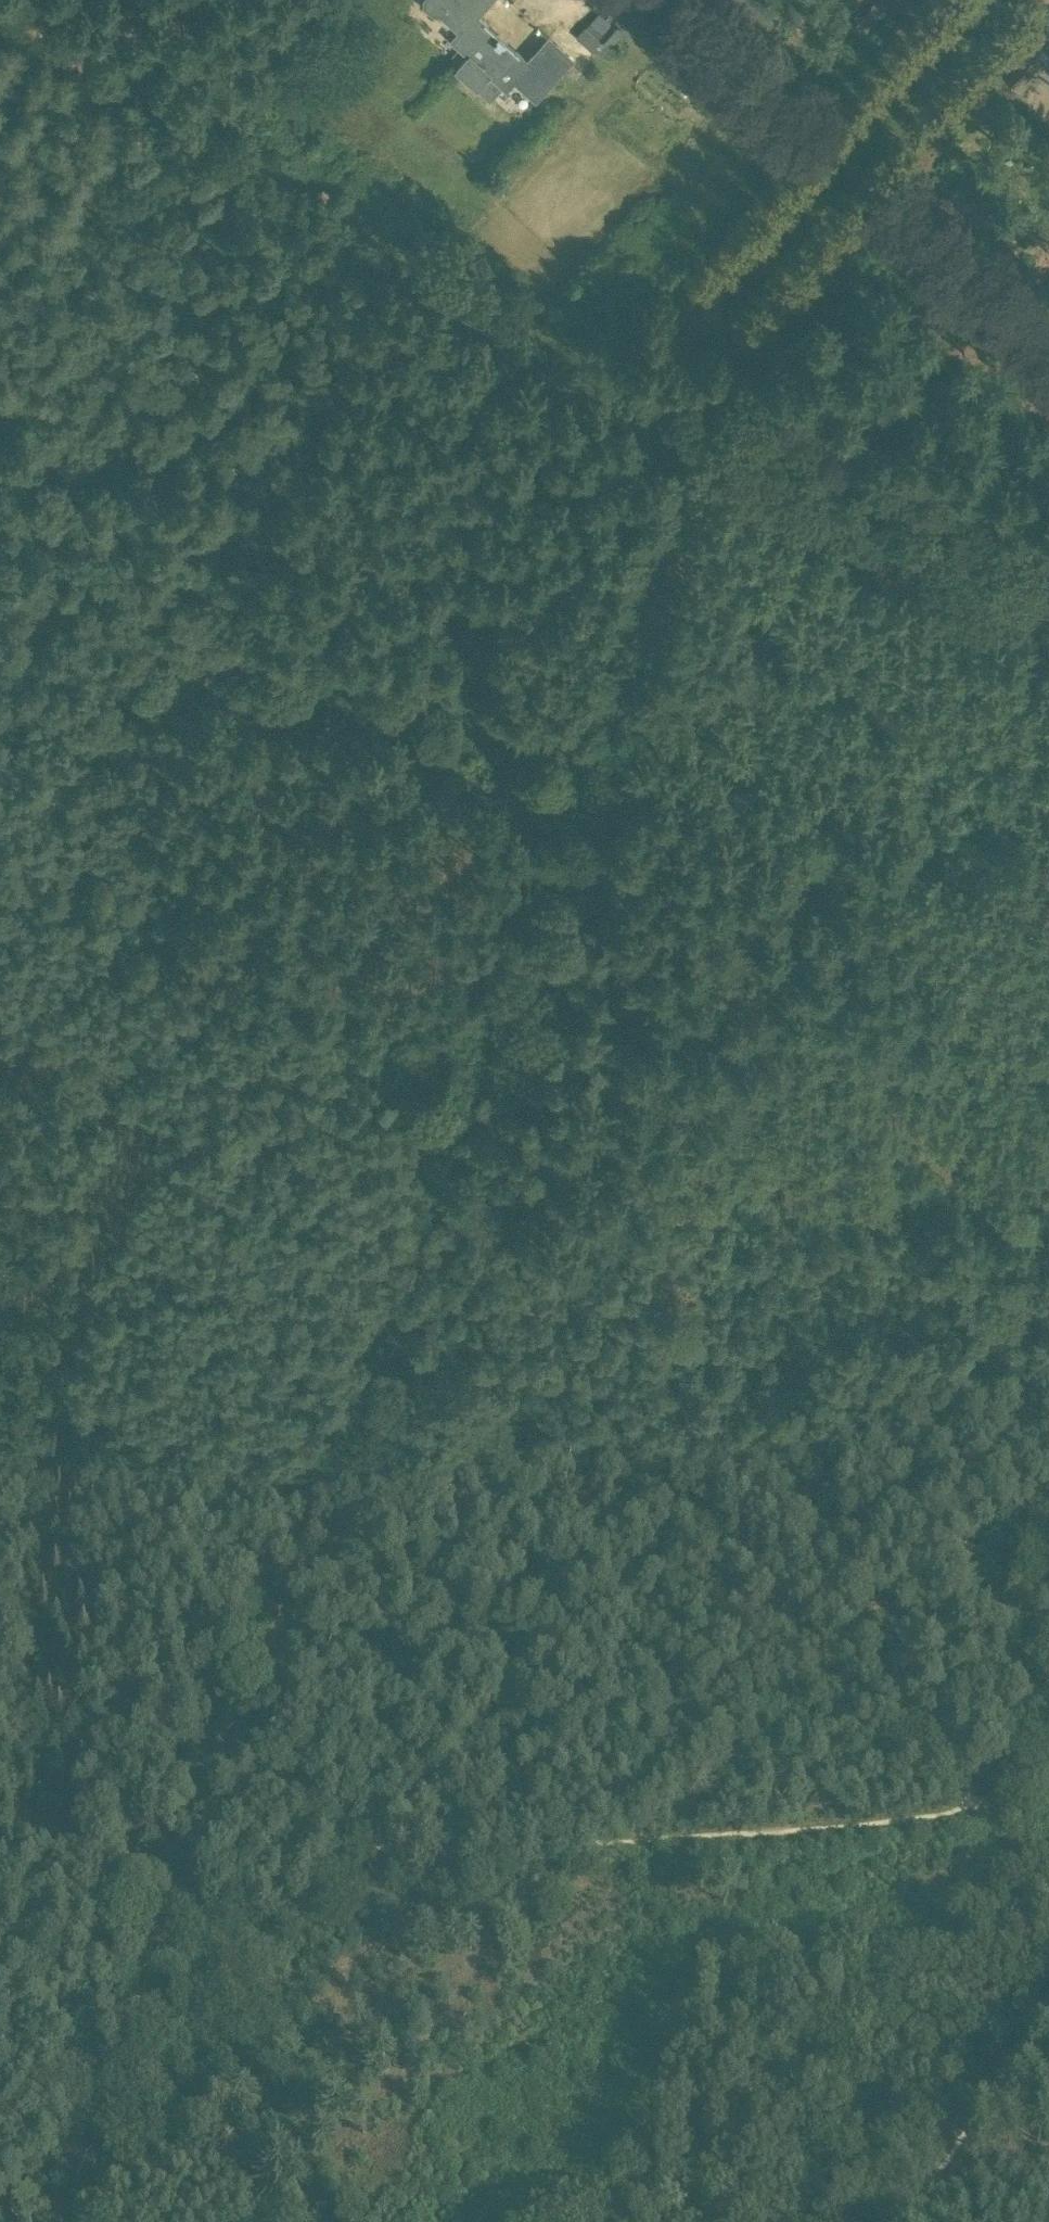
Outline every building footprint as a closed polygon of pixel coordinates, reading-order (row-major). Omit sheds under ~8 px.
[(490,0),(426,0),(426,5),(434,11),(438,11),(442,15),(441,20),(447,26),(453,24),(460,31),(453,39),(469,54),(456,69),(489,99),(502,84),(506,88),(514,79),(535,98),(571,58),(549,38),(528,62),(476,16),(490,0)] [(890,0),(875,0),(870,7),(880,14),(890,0)] [(864,35),(878,18),(868,10),(853,27),(864,35)] [(598,28),(591,21),(586,26),(585,25),(576,35),(593,52),(590,55),(598,62),(604,55),(596,48),(602,41),(598,38),(606,30),(601,25),(598,28)] [(1004,125),(1014,115),(1005,107),(995,117),(1004,125)]
